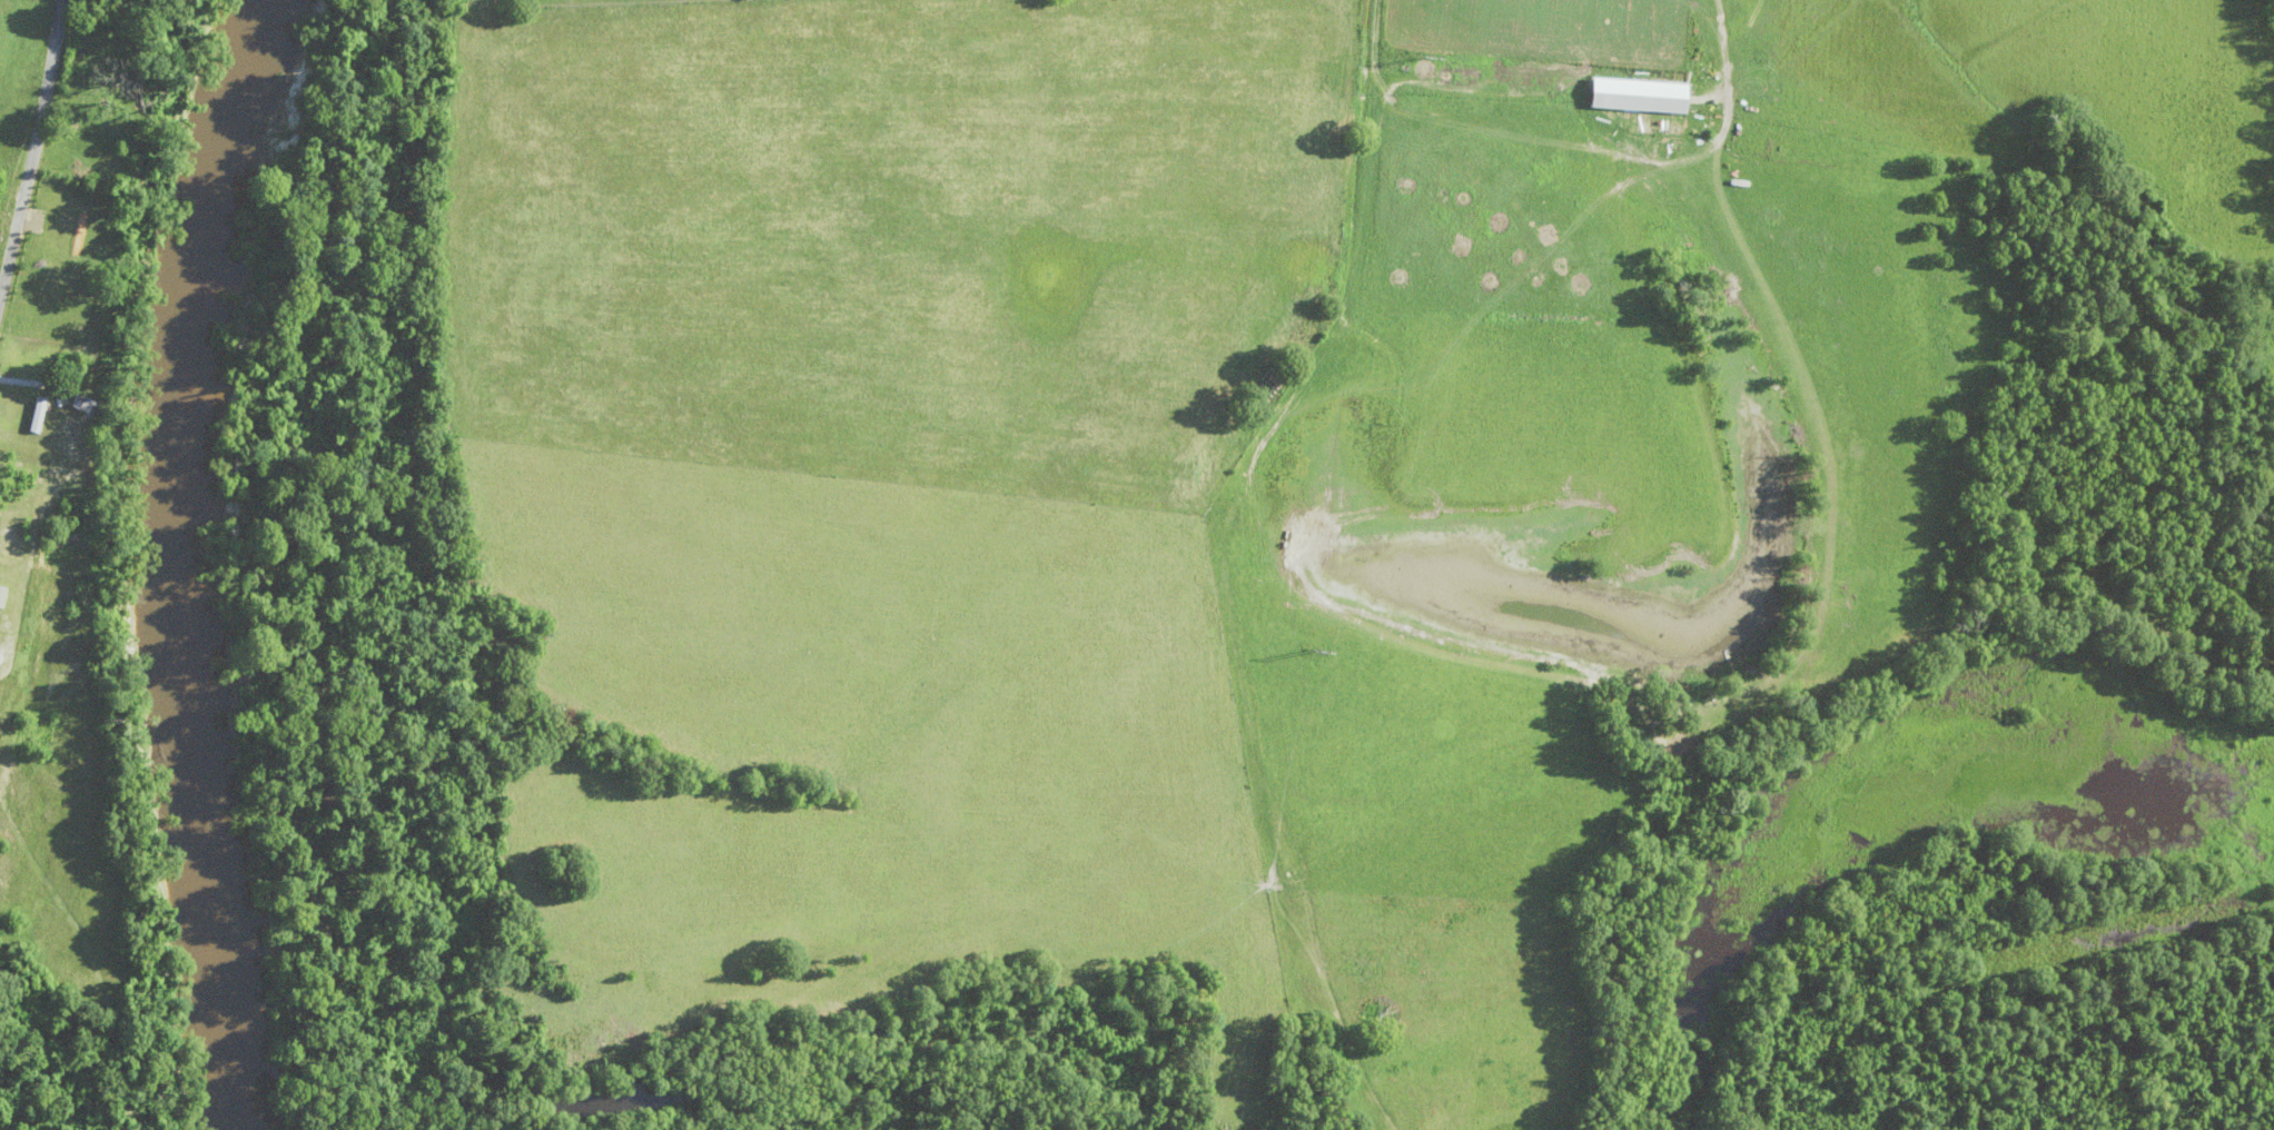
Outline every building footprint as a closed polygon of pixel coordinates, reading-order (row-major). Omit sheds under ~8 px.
[(1682,114),(1683,83),(1626,81),(1624,112),(1682,114)] [(66,407),(87,417),(93,404),(72,394),(66,407)] [(45,400),(33,397),(24,432),(36,435),(45,400)]
